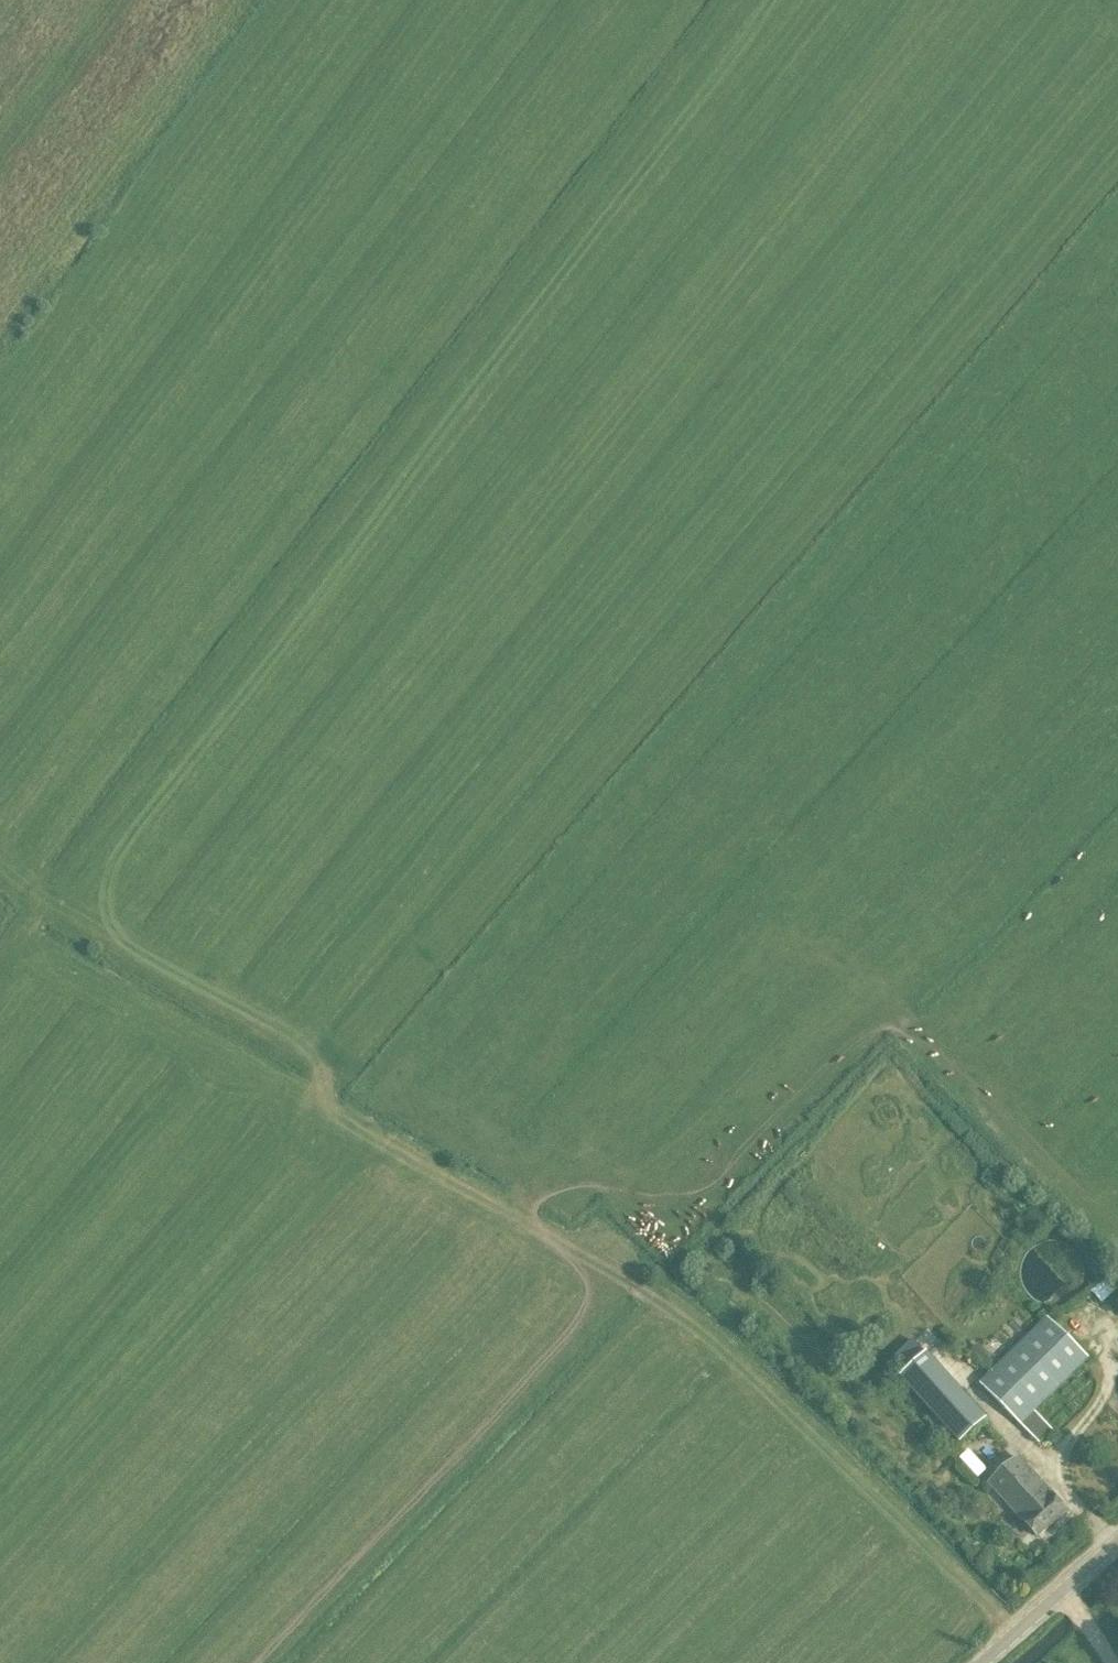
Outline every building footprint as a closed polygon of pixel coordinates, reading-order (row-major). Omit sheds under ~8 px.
[(1088,1357),(1047,1316),(981,1383),(1039,1442),(1052,1429),(1034,1411),(1088,1357)] [(987,1419),(926,1352),(900,1376),(961,1443),(987,1419)] [(968,1451),(959,1459),(977,1478),(986,1470),(968,1451)] [(1067,1511),(1019,1457),(989,1483),(1037,1537),(1067,1511)]
